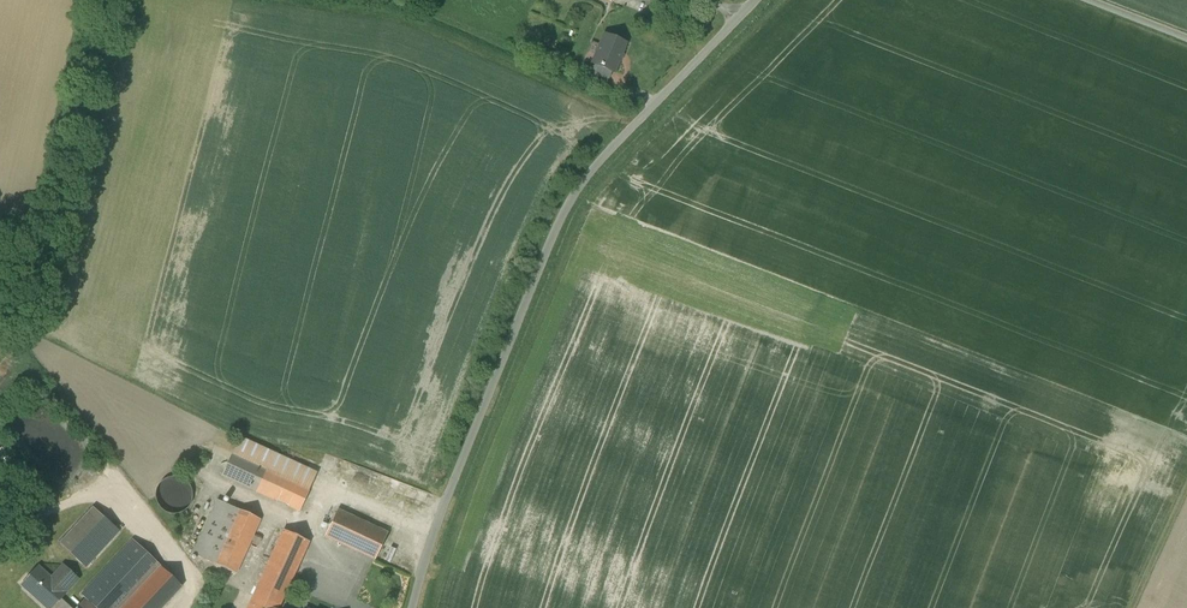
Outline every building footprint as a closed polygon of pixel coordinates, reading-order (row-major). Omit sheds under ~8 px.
[(604,35),(593,64),(594,64),(591,71),(592,73),(607,79),(609,78),(611,71),(613,72),(617,62),(618,62),(620,61),(622,56),(622,54),(621,53),(625,43),(604,35)] [(316,473),(239,437),(232,453),(309,489),(316,473)] [(309,489),(232,453),(222,475),(299,510),(309,489)] [(191,502),(193,495),(191,488),(187,482),(181,478),(173,477),(166,478),(160,482),(156,488),(155,495),(157,502),(161,509),(167,513),(174,514),(181,512),(187,508),(191,502)] [(217,500),(192,554),(213,563),(237,509),(217,500)] [(92,507),(59,543),(86,568),(119,532),(92,507)] [(237,509),(213,563),(235,573),(259,519),(237,509)] [(386,533),(336,510),(324,536),(374,559),(386,533)] [(282,530),(258,583),(284,595),(309,542),(282,530)] [(81,595),(85,599),(86,598),(96,607),(121,607),(160,566),(132,540),(81,595)] [(37,567),(29,577),(32,580),(26,587),(48,607),(51,607),(60,599),(65,593),(64,592),(77,579),(63,566),(50,579),(37,567)] [(121,607),(161,607),(181,586),(160,566),(121,607)] [(258,583),(246,607),(278,607),(284,595),(258,583)] [(86,598),(85,599),(77,607),(96,607),(86,598)] [(60,599),(51,607),(70,607),(60,599)]
